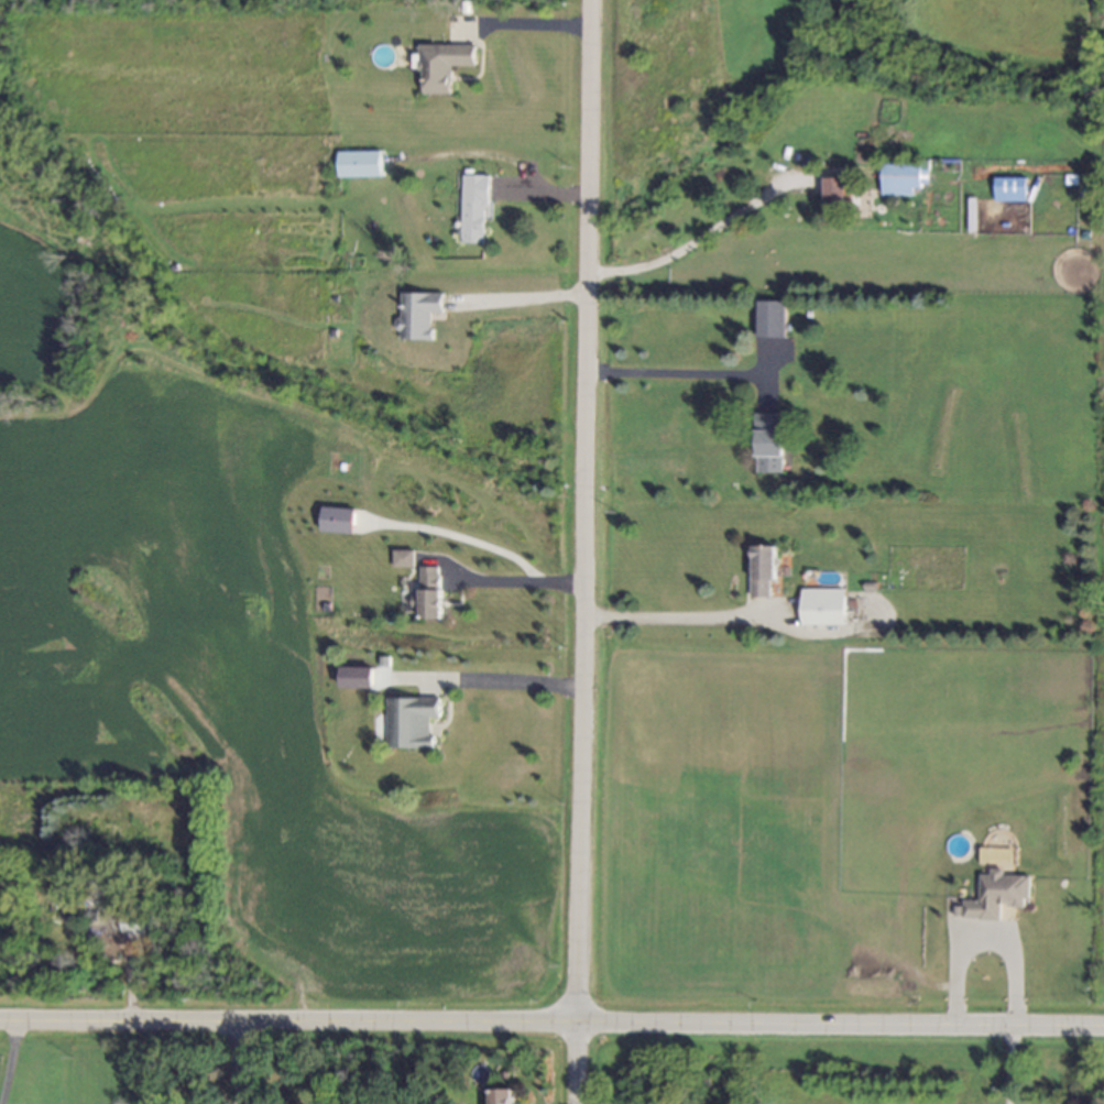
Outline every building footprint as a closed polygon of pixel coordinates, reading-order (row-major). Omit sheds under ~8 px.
[(424,95),(452,95),(452,66),(475,67),(475,46),(419,45),(419,55),(413,55),(413,70),(424,70),(424,95)] [(381,152),(339,153),(339,178),(382,177),(381,152)] [(913,196),(913,186),(928,187),(928,164),(882,164),(882,195),(913,196)] [(462,243),(486,244),(488,176),(464,176),(462,243)] [(1025,178),(994,178),(994,202),(1025,202),(1025,178)] [(823,179),(824,205),(844,204),(844,179),(823,179)] [(445,294),(404,294),(403,319),(401,319),(400,340),(434,341),(435,313),(445,313),(445,294)] [(757,338),(784,339),(785,302),(758,302),(757,338)] [(784,474),(784,414),(756,414),(756,474),(784,474)] [(355,534),(355,509),(324,508),(323,533),(355,534)] [(753,598),(770,598),(770,582),(776,582),(775,547),(752,547),(753,598)] [(395,568),(415,568),(415,551),(394,551),(395,568)] [(441,567),(421,568),(421,596),(413,596),(413,608),(421,608),(421,620),(442,619),(441,567)] [(845,589),(802,589),(802,626),(845,625),(845,589)] [(341,688),(373,689),(373,669),(342,667),(341,688)] [(388,699),(388,749),(435,748),(435,736),(430,736),(430,719),(440,719),(440,698),(388,699)] [(1029,877),(1004,876),(1004,870),(991,870),(991,876),(981,876),(981,901),(963,901),(963,920),(1001,920),(1001,907),(1028,907),(1029,877)] [(154,918),(125,917),(124,939),(153,941),(154,918)] [(492,1103),(515,1103),(514,1090),(491,1090),(492,1103)]
